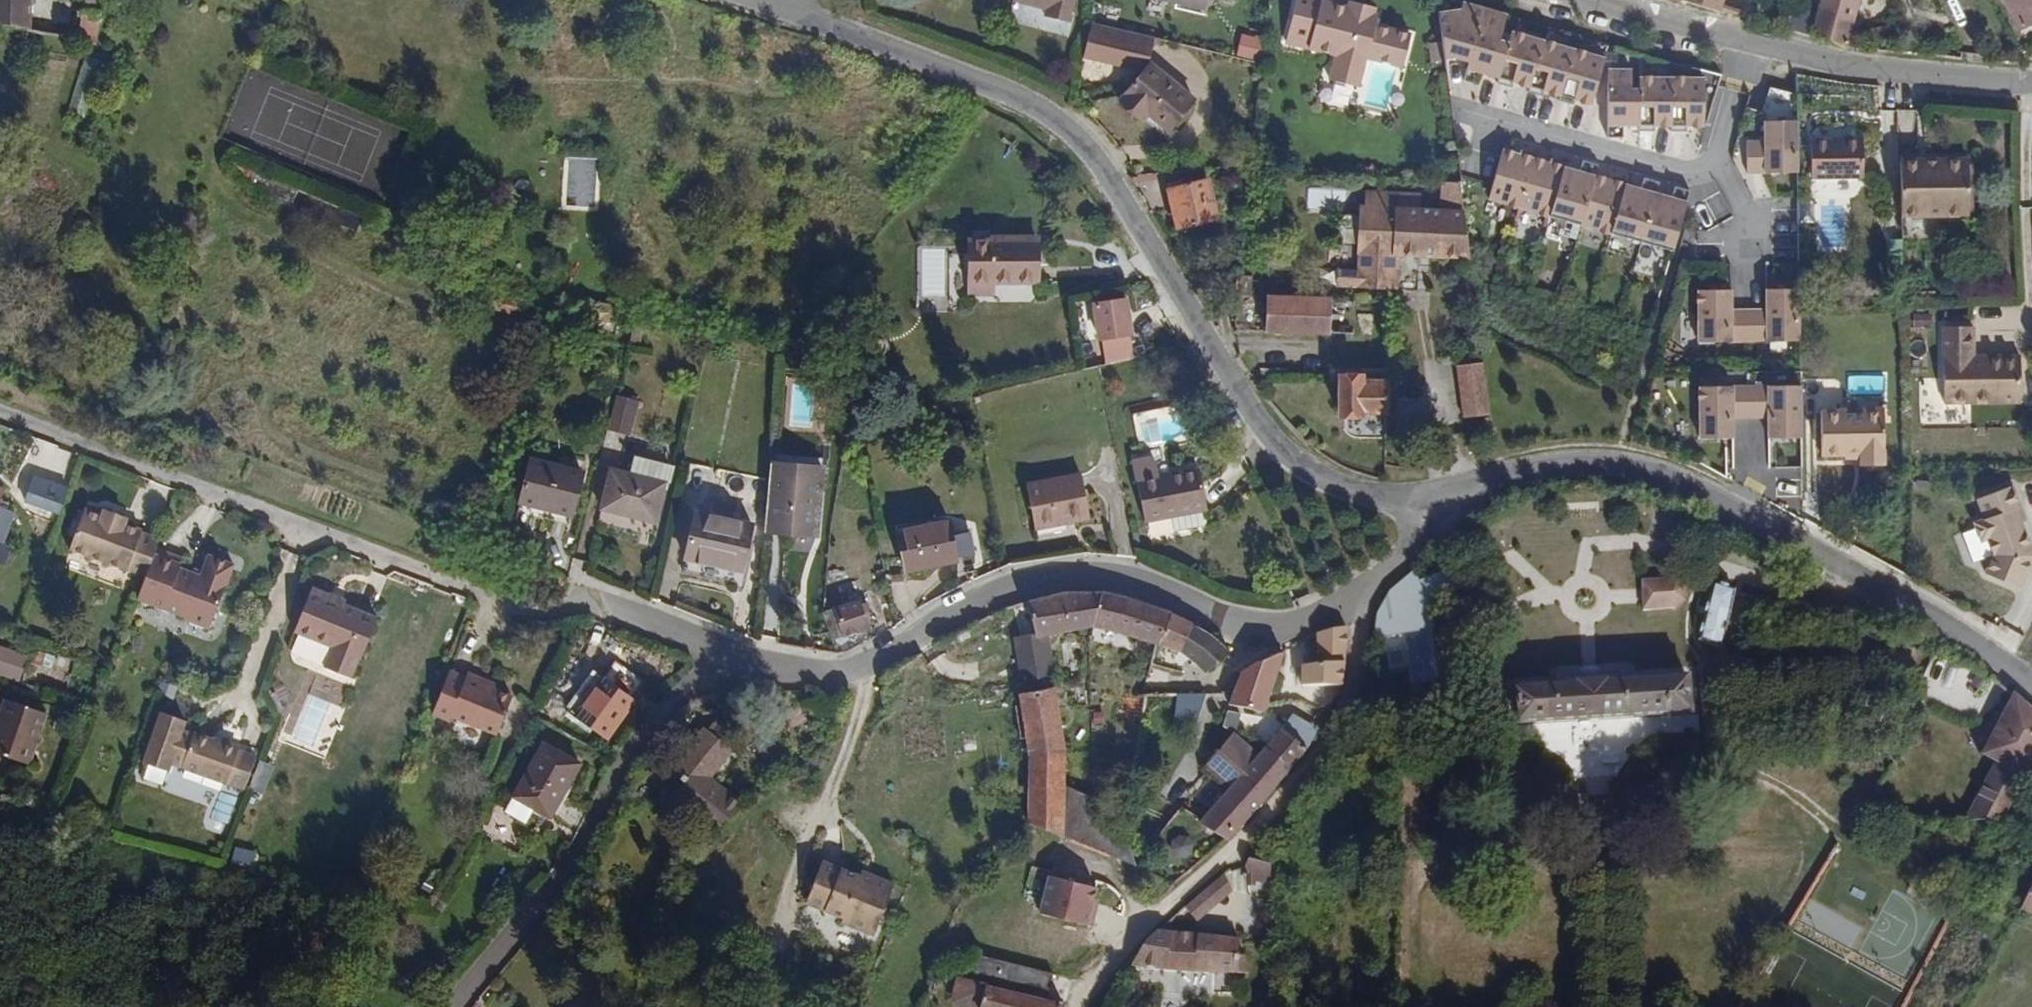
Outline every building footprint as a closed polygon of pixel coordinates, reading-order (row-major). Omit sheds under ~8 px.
[(30,32),(29,0),(0,0),(0,27),(30,32)] [(81,13),(95,16),(98,0),(83,0),(81,13)] [(1075,0),(1013,0),(1012,5),(1070,21),(1075,0)] [(1207,12),(1210,0),(1152,0),(1207,12)] [(1286,42),(1336,55),(1329,81),(1359,89),(1366,59),(1402,68),(1411,37),(1374,27),(1377,17),(1345,8),(1347,0),(1297,0),(1286,42)] [(1723,10),(1726,0),(1689,0),(1723,10)] [(1809,34),(1849,42),(1861,0),(1818,0),(1809,34)] [(2019,28),(2031,21),(2031,0),(2004,0),(2019,28)] [(1435,14),(1442,56),(1450,56),(1450,60),(1464,64),(1459,81),(1474,86),(1478,72),(1484,74),(1483,76),(1493,79),(1493,83),(1507,88),(1509,79),(1515,81),(1514,84),(1524,87),(1523,92),(1538,96),(1540,90),(1555,94),(1553,100),(1569,104),(1570,99),(1587,104),(1599,58),(1509,33),(1506,44),(1498,41),(1504,16),(1461,4),(1452,12),(1435,14)] [(95,16),(81,13),(76,39),(96,43),(100,17),(95,16)] [(1142,71),(1150,62),(1156,37),(1091,24),(1085,59),(1142,71)] [(1142,71),(1121,96),(1170,137),(1199,102),(1150,62),(1142,71)] [(1605,71),(1605,137),(1621,137),(1621,122),(1627,122),(1627,124),(1637,124),(1637,129),(1653,129),(1653,122),(1659,122),(1659,124),(1669,124),(1669,129),(1685,129),(1685,121),(1690,121),(1690,123),(1702,123),(1702,78),(1642,78),(1642,91),(1630,91),(1630,70),(1605,71)] [(1764,138),(1745,139),(1746,170),(1793,168),(1792,117),(1763,118),(1764,138)] [(1858,135),(1804,137),(1805,179),(1859,177),(1858,135)] [(1915,145),(1895,146),(1898,210),(1963,208),(1963,151),(1934,151),(1933,156),(1915,157),(1915,145)] [(1500,150),(1487,201),(1675,249),(1690,188),(1674,184),(1670,198),(1665,197),(1666,194),(1655,192),(1658,180),(1644,176),(1640,191),(1634,189),(1635,186),(1623,183),(1625,178),(1610,174),(1608,182),(1602,180),(1603,178),(1592,175),(1595,163),(1580,159),(1576,174),(1571,172),(1572,169),(1561,166),(1562,162),(1548,158),(1546,166),(1541,164),(1541,161),(1532,159),(1534,153),(1518,149),(1516,157),(1511,156),(1511,153),(1500,150)] [(1163,191),(1175,238),(1219,228),(1208,181),(1163,191)] [(1337,268),(1337,286),(1395,289),(1399,251),(1471,257),(1460,182),(1442,181),(1441,211),(1420,211),(1421,195),(1362,192),(1358,270),(1337,268)] [(987,247),(967,247),(966,301),(993,301),(993,289),(1037,290),(1038,241),(987,240),(987,247)] [(917,249),(919,312),(956,311),(954,248),(917,249)] [(1699,288),(1701,340),(1798,336),(1796,285),(1768,286),(1769,307),(1733,308),(1732,287),(1699,288)] [(481,287),(474,304),(518,321),(525,304),(481,287)] [(1264,299),(1262,337),(1329,339),(1330,301),(1264,299)] [(1126,301),(1091,306),(1098,363),(1132,359),(1126,301)] [(1330,301),(1329,339),(1352,339),(1352,302),(1330,301)] [(1976,316),(1941,317),(1944,395),(2025,392),(2023,345),(1977,347),(1976,316)] [(1484,362),(1458,366),(1464,418),(1491,415),(1484,362)] [(1366,381),(1337,381),(1336,426),(1360,426),(1360,421),(1388,421),(1389,387),(1365,387),(1366,381)] [(1800,381),(1703,384),(1704,437),(1738,436),(1738,416),(1773,414),(1774,433),(1802,432),(1800,381)] [(1400,414),(1423,413),(1421,387),(1398,389),(1400,414)] [(611,402),(604,437),(629,441),(635,406),(611,402)] [(1821,404),(1821,458),(1859,457),(1859,464),(1888,464),(1888,404),(1821,404)] [(768,459),(761,538),(814,543),(821,464),(768,459)] [(525,460),(512,510),(572,525),(585,476),(525,460)] [(606,469),(598,512),(659,524),(667,480),(606,469)] [(1195,469),(1134,483),(1144,530),(1205,516),(1195,469)] [(69,489),(33,476),(24,501),(61,514),(69,489)] [(1991,568),(2023,577),(2031,555),(2031,537),(2022,513),(2028,510),(2012,476),(1979,490),(1987,511),(1975,516),(1982,532),(1989,529),(1995,545),(1991,568)] [(1025,488),(1035,535),(1089,524),(1079,477),(1025,488)] [(64,555),(140,584),(151,554),(156,542),(122,530),(125,523),(96,512),(95,517),(81,512),(64,555)] [(685,561),(739,572),(748,525),(694,514),(685,561)] [(890,535),(899,580),(957,568),(948,524),(890,535)] [(140,584),(131,606),(206,635),(231,570),(202,559),(194,578),(177,571),(179,565),(151,554),(140,584)] [(1642,608),(1686,608),(1686,578),(1642,578),(1642,608)] [(325,653),(317,673),(348,685),(372,622),(338,608),(340,605),(307,592),(289,639),(325,653)] [(1716,593),(1703,645),(1741,654),(1747,630),(1726,625),(1733,597),(1716,593)] [(1061,598),(1024,608),(1032,639),(1034,645),(1050,642),(1093,635),(1103,598),(1061,598)] [(1166,621),(1103,598),(1093,635),(1152,651),(1166,621)] [(829,613),(838,643),(866,635),(857,605),(829,613)] [(1193,630),(1166,621),(1152,651),(1177,659),(1193,630)] [(1216,645),(1193,630),(1177,659),(1190,667),(1200,679),(1230,659),(1216,645)] [(1345,633),(1312,641),(1309,661),(1299,662),(1297,695),(1340,693),(1345,633)] [(1032,639),(1010,643),(1018,690),(1056,683),(1050,642),(1034,645),(1032,639)] [(0,645),(0,674),(19,681),(28,655),(0,645)] [(1265,660),(1235,677),(1225,708),(1261,720),(1281,660),(1265,660)] [(447,675),(428,722),(445,729),(448,722),(493,741),(510,699),(492,692),(494,687),(463,674),(461,681),(447,675)] [(566,719),(605,746),(632,707),(593,680),(566,719)] [(1565,692),(1519,694),(1520,724),(1687,716),(1685,686),(1627,689),(1626,682),(1565,685),(1565,692)] [(1025,758),(1023,828),(1064,840),(1062,792),(1064,757),(1054,692),(1015,698),(1025,758)] [(1979,760),(1991,768),(1961,827),(1984,828),(2011,781),(2025,789),(2031,774),(2031,720),(2011,699),(1979,760)] [(25,772),(42,720),(0,706),(0,764),(25,772)] [(177,775),(191,736),(195,724),(162,713),(142,769),(175,780),(177,775)] [(1224,795),(1197,828),(1227,853),(1306,755),(1277,732),(1256,758),(1232,738),(1201,776),(1224,795)] [(692,821),(711,837),(723,823),(738,806),(712,783),(731,760),(699,733),(663,775),(679,789),(660,811),(683,831),(692,821)] [(191,736),(177,775),(221,790),(234,754),(235,751),(191,736)] [(537,746),(505,803),(547,827),(579,770),(537,746)] [(255,762),(234,754),(221,790),(242,798),(255,762)] [(265,794),(274,764),(259,760),(250,790),(265,794)] [(252,868),(257,852),(236,845),(231,860),(252,868)] [(1266,931),(1270,861),(1248,860),(1244,930),(1266,931)] [(857,881),(819,866),(802,911),(837,924),(834,931),(870,945),(892,888),(859,875),(857,881)] [(1219,880),(1182,911),(1194,928),(1229,898),(1219,880)] [(2017,916),(2031,922),(2031,880),(2017,916)] [(1094,890),(1049,881),(1041,918),(1092,929),(1097,908),(1090,907),(1094,890)] [(1237,945),(1151,936),(1131,972),(1235,980),(1237,945)] [(947,1006),(1063,1006),(1069,985),(974,959),(968,982),(955,979),(947,1006)]
